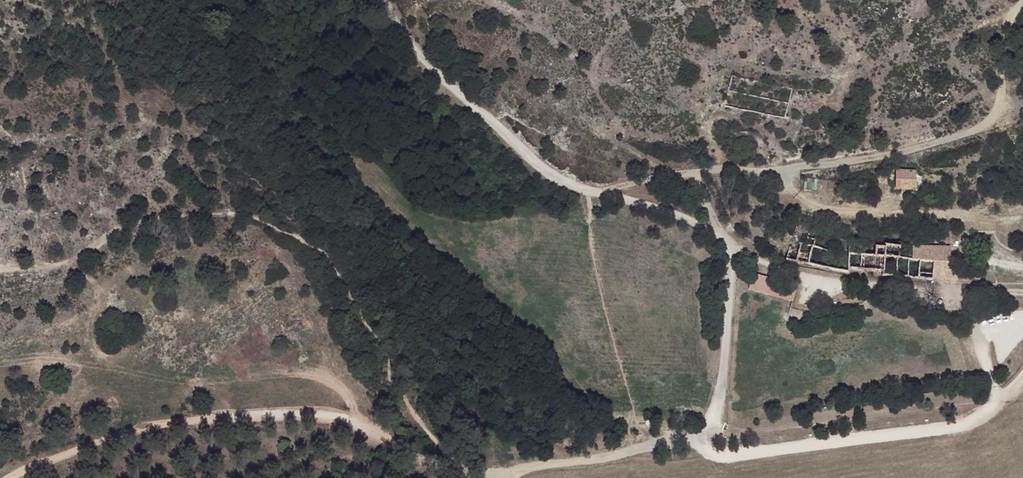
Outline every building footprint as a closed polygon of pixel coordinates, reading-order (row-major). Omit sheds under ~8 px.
[(911,171),(890,170),(889,188),(911,188),(911,171)] [(876,271),(877,256),(844,254),(799,244),(802,230),(788,226),(786,240),(784,240),(779,260),(841,273),(843,268),(876,271)] [(879,242),(877,256),(876,271),(876,276),(912,279),(913,279),(913,262),(928,262),(927,281),(973,285),(975,271),(950,269),(951,262),(942,261),(943,246),(879,242)] [(951,246),(943,246),(942,261),(951,262),(951,246)]
